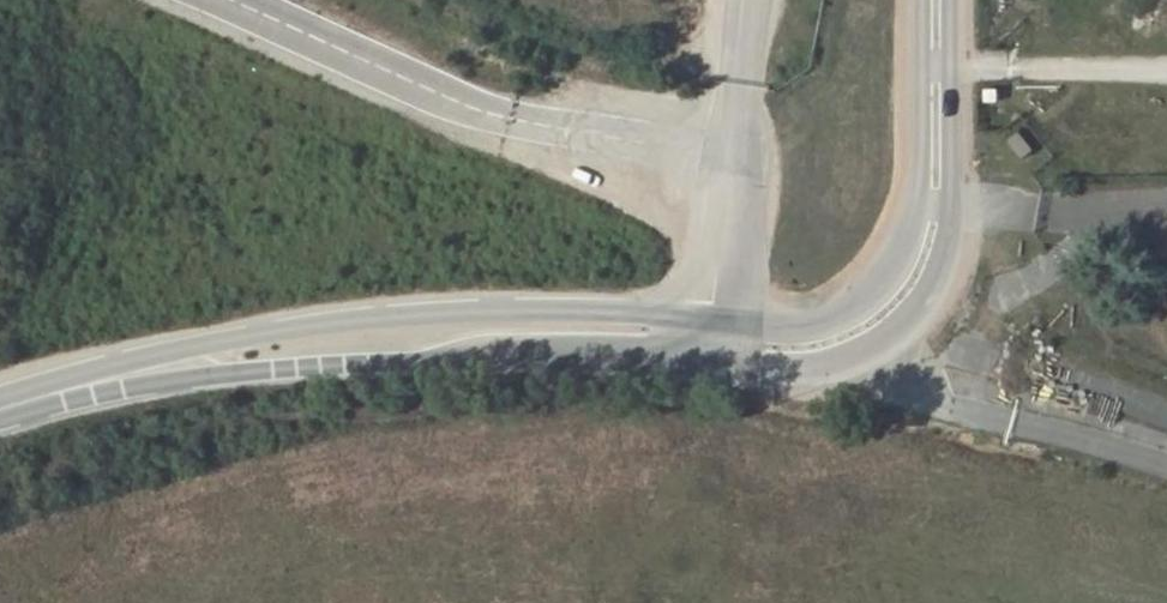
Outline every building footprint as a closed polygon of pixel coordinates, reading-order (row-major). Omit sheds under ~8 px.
[(1017,161),(1029,151),(1015,133),(1002,142),(1017,161)]
